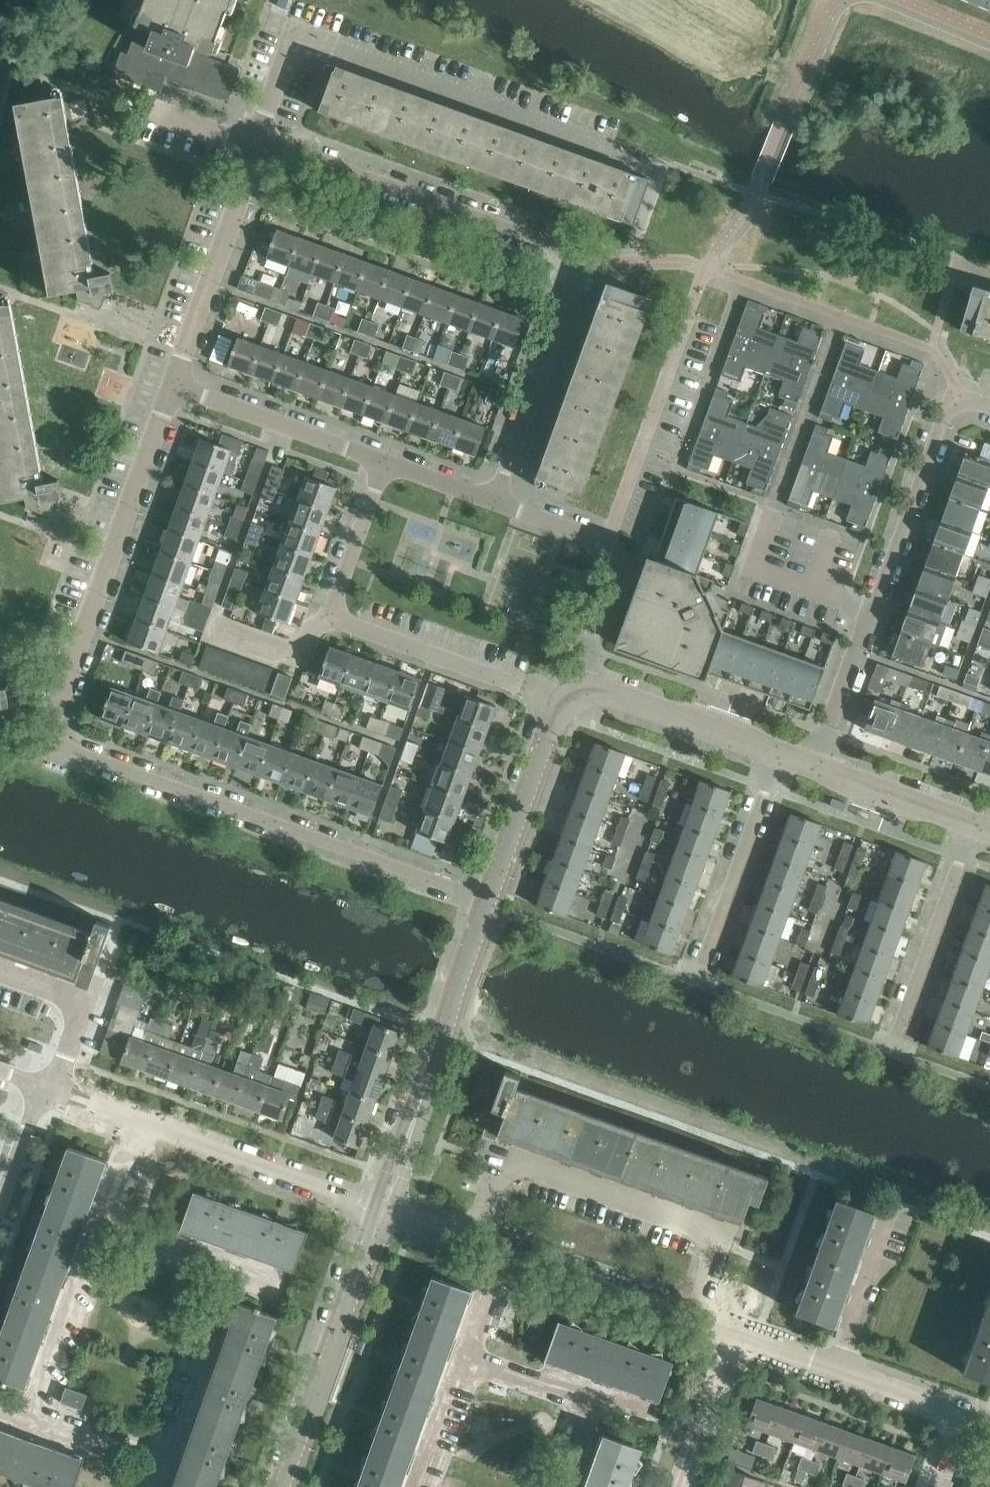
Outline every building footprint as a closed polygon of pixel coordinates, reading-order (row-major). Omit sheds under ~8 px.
[(237,67),(210,57),(212,51),(213,51),(231,0),(146,0),(137,24),(138,24),(127,55),(122,53),(114,75),(154,90),(159,76),(221,98),(224,92),(231,94),(239,72),(239,71),(239,69),(238,68),(237,67)] [(416,146),(622,221),(636,180),(333,70),(319,111),(416,146)] [(58,96),(47,98),(15,104),(50,295),(76,290),(78,300),(95,306),(99,294),(114,291),(111,273),(90,276),(58,96)] [(636,180),(622,221),(634,225),(648,184),(636,180)] [(266,257),(289,266),(299,238),(276,230),(266,257)] [(289,266),(312,274),(322,246),(299,238),(289,266)] [(312,274),(334,282),(344,254),(322,246),(312,274)] [(334,282),(357,290),(367,262),(344,254),(334,282)] [(357,290),(379,298),(389,270),(367,262),(357,290)] [(379,298),(402,306),(412,279),(389,270),(379,298)] [(253,294),(276,302),(281,289),(240,275),(235,289),(253,295),(253,294)] [(402,306),(424,315),(435,287),(412,279),(402,306)] [(611,285),(607,296),(647,311),(651,299),(611,285)] [(424,315),(447,323),(457,295),(435,287),(424,315)] [(281,289),(276,302),(285,305),(290,292),(281,289)] [(960,330),(972,334),(983,294),(971,291),(960,330)] [(972,334),(974,335),(974,334),(989,338),(989,296),(983,294),(972,334)] [(447,323),(470,331),(480,303),(457,295),(447,323)] [(647,311),(607,296),(541,479),(582,494),(648,311),(647,311)] [(748,300),(733,340),(772,354),(779,335),(760,328),(765,313),(758,310),(761,304),(748,300)] [(313,315),(321,318),(326,305),(318,302),(313,315)] [(24,497),(26,507),(43,513),(47,501),(62,498),(59,479),(39,483),(6,303),(0,304),(0,502),(24,497)] [(470,331),(492,339),(502,311),(480,303),(470,331)] [(326,305),(321,318),(330,322),(335,308),(326,305)] [(261,320),(269,323),(274,310),(265,307),(261,320)] [(274,310),(269,323),(278,326),(282,313),(274,310)] [(502,311),(492,339),(515,347),(525,319),(502,311)] [(358,332),(366,335),(371,322),(362,319),(358,332)] [(371,322),(366,335),(375,338),(379,325),(371,322)] [(305,336),(314,339),(319,326),(310,323),(305,336)] [(779,335),(772,354),(810,368),(825,328),(812,323),(810,329),(804,327),(798,342),(779,335)] [(319,326),(314,339),(323,342),(327,329),(319,326)] [(403,348),(411,351),(416,338),(407,335),(403,348)] [(848,336),(833,377),(872,391),(879,371),(859,364),(865,349),(858,347),(860,341),(848,336)] [(228,365),(250,374),(260,346),(238,338),(228,365)] [(416,338),(411,351),(420,354),(424,341),(416,338)] [(350,352),(359,356),(364,342),(355,339),(350,352)] [(745,367),(765,374),(772,354),(733,340),(719,381),(731,386),(733,380),(740,382),(745,367)] [(364,342),(359,356),(367,359),(372,345),(364,342)] [(250,374),(273,382),(283,354),(260,346),(250,374)] [(448,364),(456,367),(461,354),(452,351),(448,364)] [(273,382),(295,390),(305,362),(283,354),(273,382)] [(461,354),(456,367),(465,370),(469,357),(461,354)] [(772,354),(765,374),(784,381),(778,396),(785,398),(783,404),(795,409),(810,368),(772,354)] [(395,369),(404,372),(409,359),(400,355),(395,369)] [(409,359),(404,372),(412,375),(417,362),(409,359)] [(879,371),(872,391),(910,405),(925,364),(912,359),(910,366),(903,363),(898,378),(879,371)] [(295,390),(318,398),(328,370),(305,362),(295,390)] [(493,381),(502,384),(506,370),(498,367),(493,381)] [(318,398),(340,406),(350,378),(328,370),(318,398)] [(440,385),(449,388),(454,375),(445,372),(440,385)] [(454,375),(449,388),(457,391),(462,378),(454,375)] [(845,403),(865,410),(872,391),(833,377),(819,417),(831,422),(833,416),(840,418),(845,403)] [(340,406),(363,414),(373,387),(350,378),(340,406)] [(363,414),(386,423),(396,395),(373,387),(363,414)] [(485,401),(494,405),(499,391),(490,388),(485,401)] [(716,388),(702,428),(740,442),(747,423),(728,416),(733,401),(726,398),(729,392),(716,388)] [(872,391),(865,410),(884,417),(878,432),(885,435),(883,441),(895,445),(910,405),(872,391)] [(386,423),(408,431),(418,403),(396,395),(386,423)] [(408,431),(431,439),(441,411),(418,403),(408,431)] [(431,439),(453,447),(463,419),(441,411),(431,439)] [(747,423),(740,442),(778,456),(793,416),(781,411),(778,417),(772,415),(766,430),(747,423)] [(463,419),(453,447),(476,455),(486,427),(463,419)] [(816,424),(801,465),(840,478),(847,459),(828,452),(833,437),(826,434),(829,428),(816,424)] [(713,455),(733,462),(740,442),(702,428),(687,469),(699,473),(701,467),(708,470),(713,455)] [(201,439),(193,462),(223,473),(223,472),(231,475),(243,441),(222,434),(218,445),(201,439)] [(968,453),(989,461),(989,446),(973,440),(968,453)] [(740,442),(733,462),(752,469),(747,484),(753,486),(751,492),(763,497),(778,456),(740,442)] [(847,459),(840,478),(878,492),(893,452),(880,447),(878,453),(872,451),(866,466),(847,459)] [(958,475),(988,486),(989,480),(989,461),(968,453),(966,452),(958,475)] [(253,458),(245,480),(257,485),(265,462),(253,458)] [(193,462),(185,485),(215,495),(223,473),(193,462)] [(273,465),(264,487),(276,492),(285,469),(273,465)] [(813,491),(833,498),(840,478),(801,465),(787,505),(799,510),(801,504),(808,506),(813,491)] [(316,467),(312,477),(322,481),(326,471),(316,467)] [(958,475),(950,498),(980,509),(988,486),(958,475)] [(287,496),(298,500),(298,499),(328,510),(336,487),(306,476),(302,489),(291,485),(287,496)] [(840,478),(833,498),(852,505),(846,520),(853,522),(851,528),(863,533),(878,492),(840,478)] [(257,485),(245,480),(241,490),(253,495),(257,485)] [(185,485),(177,507),(207,518),(215,495),(185,485)] [(276,492),(264,487),(261,497),(273,502),(276,492)] [(677,497),(669,518),(711,534),(719,512),(677,497)] [(950,498),(941,520),(972,531),(980,509),(950,498)] [(298,499),(298,500),(290,522),(320,533),(328,510),(298,499)] [(177,507),(169,529),(199,540),(207,518),(177,507)] [(232,516),(228,526),(240,530),(244,520),(232,516)] [(669,518),(662,539),(704,554),(711,534),(669,518)] [(941,520),(933,543),(963,554),(972,531),(941,520)] [(737,533),(745,536),(749,524),(741,521),(737,533)] [(290,522),(282,545),(312,556),(320,533),(290,522)] [(252,523),(248,533),(260,537),(264,527),(252,523)] [(240,530),(228,526),(225,535),(237,540),(240,530)] [(169,529),(161,552),(191,563),(199,540),(169,529)] [(260,537),(248,533),(245,542),(257,547),(260,537)] [(662,539),(654,559),(697,574),(704,554),(662,539)] [(729,554),(738,557),(742,545),(734,542),(729,554)] [(933,543),(925,565),(955,576),(963,554),(933,543)] [(282,545),(274,567),(304,578),(312,556),(282,545)] [(161,552),(153,574),(183,585),(191,563),(161,552)] [(707,672),(723,630),(730,612),(722,609),(712,588),(715,580),(697,574),(654,559),(654,560),(649,558),(649,556),(647,556),(646,560),(647,560),(639,584),(637,584),(625,618),(628,619),(619,645),(644,654),(643,657),(677,669),(678,668),(702,677),(701,678),(705,680),(706,678),(705,677),(707,672)] [(215,561),(212,570),(224,575),(228,565),(215,561)] [(722,574),(730,577),(735,565),(726,562),(722,574)] [(925,565),(917,588),(947,599),(955,576),(925,565)] [(274,567),(265,590),(296,601),(304,578),(274,567)] [(235,568),(232,577),(244,582),(247,572),(235,568)] [(224,575),(212,570),(208,580),(220,585),(224,575)] [(153,574),(144,597),(175,608),(183,585),(153,574)] [(976,584),(989,588),(989,587),(989,579),(979,575),(976,584)] [(244,582),(232,577),(222,606),(234,610),(244,582)] [(989,588),(976,584),(973,592),(986,597),(989,588)] [(917,588),(908,611),(939,621),(947,599),(917,588)] [(296,601),(265,590),(257,613),(287,624),(296,601)] [(144,597),(136,619),(167,630),(175,608),(144,597)] [(190,599),(185,612),(208,620),(212,607),(190,599)] [(739,611),(751,615),(754,607),(742,602),(739,611)] [(759,618),(771,622),(774,614),(762,610),(759,618)] [(901,631),(900,633),(931,644),(931,643),(939,646),(947,625),(939,621),(908,611),(906,618),(901,617),(897,630),(901,631)] [(208,620),(185,612),(181,624),(204,632),(208,620)] [(780,625),(792,630),(795,621),(783,617),(780,625)] [(266,618),(262,629),(272,633),(276,621),(266,618)] [(167,630),(136,619),(128,643),(158,653),(167,630)] [(962,620),(959,628),(973,633),(976,625),(962,620)] [(800,633),(812,637),(815,629),(803,624),(800,633)] [(981,636),(989,639),(989,629),(984,627),(981,636)] [(973,633),(959,628),(956,637),(970,642),(973,633)] [(707,672),(728,679),(743,637),(723,630),(707,672)] [(820,640),(832,644),(835,636),(823,632),(820,640)] [(931,644),(900,633),(892,656),(922,667),(931,644)] [(981,636),(977,645),(989,649),(989,639),(981,636)] [(728,679),(748,687),(763,645),(743,637),(728,679)] [(199,668),(211,672),(219,649),(207,645),(199,668)] [(748,687),(768,694),(784,652),(763,645),(748,687)] [(319,676),(342,685),(353,655),(330,646),(319,676)] [(211,672),(223,676),(231,654),(219,649),(211,672)] [(121,662),(143,670),(147,658),(126,650),(121,662)] [(180,661),(192,666),(195,655),(183,651),(180,661)] [(314,652),(307,672),(319,676),(326,656),(314,652)] [(768,694),(789,702),(804,659),(784,652),(768,694)] [(223,676),(235,681),(243,658),(231,654),(223,676)] [(342,685),(365,693),(376,663),(353,655),(342,685)] [(147,658),(143,670),(154,674),(158,662),(147,658)] [(235,681),(246,685),(255,662),(243,658),(235,681)] [(804,659),(789,702),(810,709),(825,667),(804,659)] [(246,685),(258,689),(266,666),(255,662),(246,685)] [(365,693),(387,701),(398,671),(376,663),(365,693)] [(907,687),(908,685),(911,675),(889,667),(878,663),(874,674),(885,678),(885,679),(907,687)] [(943,674),(956,679),(960,670),(946,665),(943,674)] [(270,693),(278,672),(279,671),(266,666),(258,689),(270,693)] [(179,683),(188,686),(193,674),(183,671),(179,683)] [(398,671),(387,701),(410,710),(421,680),(398,671)] [(278,672),(271,694),(285,699),(293,677),(278,672)] [(964,682),(977,686),(980,678),(967,673),(964,682)] [(193,674),(188,686),(199,690),(203,678),(193,674)] [(911,675),(908,685),(924,691),(927,681),(911,675)] [(428,682),(420,704),(432,709),(440,687),(428,682)] [(937,696),(952,701),(956,691),(940,686),(937,696)] [(10,705),(6,687),(0,688),(0,707),(10,705)] [(100,718),(123,726),(134,696),(111,687),(100,718)] [(123,726),(146,734),(156,704),(157,704),(161,691),(150,687),(146,700),(134,696),(123,726)] [(224,699),(234,703),(238,691),(228,687),(224,699)] [(238,691),(234,703),(244,706),(248,694),(238,691)] [(952,701),(975,709),(978,699),(956,691),(952,701)] [(466,695),(458,718),(488,729),(496,706),(466,695)] [(146,734),(168,742),(179,712),(184,700),(173,696),(168,708),(157,704),(156,704),(146,734)] [(865,730),(888,738),(901,702),(892,699),(889,705),(878,701),(876,700),(865,730)] [(989,715),(989,703),(986,702),(978,699),(975,709),(982,712),(989,715)] [(321,712),(331,715),(335,703),(326,700),(321,712)] [(888,738),(911,746),(922,716),(920,716),(908,712),(911,706),(901,702),(888,738)] [(269,716),(279,719),(283,707),(273,703),(269,716)] [(335,703),(331,715),(341,719),(345,707),(335,703)] [(432,709),(420,704),(416,715),(428,719),(432,709)] [(283,707),(279,719),(289,722),(293,710),(283,707)] [(168,742),(191,750),(202,720),(179,712),(168,742)] [(191,750),(213,758),(224,728),(229,716),(218,712),(213,724),(202,720),(191,750)] [(911,746),(933,754),(946,719),(937,715),(935,722),(923,717),(922,716),(911,746)] [(366,728),(376,732),(381,720),(371,716),(366,728)] [(458,718),(449,741),(480,752),(488,729),(458,718)] [(933,754),(956,763),(967,733),(965,732),(965,733),(953,728),(956,722),(946,719),(933,754)] [(213,758),(236,767),(247,736),(251,724),(240,720),(236,732),(224,728),(213,758)] [(314,732),(324,735),(328,723),(318,720),(314,732)] [(381,720),(376,732),(386,735),(390,723),(381,720)] [(328,723),(324,735),(334,739),(338,727),(328,723)] [(979,771),(989,740),(989,734),(982,731),(980,738),(968,734),(968,733),(967,733),(956,763),(979,771)] [(236,767),(259,775),(270,744),(247,736),(236,767)] [(359,748),(369,752),(374,740),(363,736),(359,748)] [(374,740),(369,752),(379,755),(383,743),(374,740)] [(407,740),(404,750),(416,754),(419,745),(407,740)] [(979,771),(989,775),(989,740),(979,771)] [(449,741),(441,764),(471,774),(480,752),(449,741)] [(595,744),(588,765),(616,776),(624,754),(625,755),(625,754),(595,742),(594,743),(595,744)] [(259,775),(281,783),(292,753),(270,744),(259,775)] [(416,754),(404,750),(400,760),(412,764),(416,754)] [(281,783),(304,791),(315,761),(292,753),(281,783)] [(304,791),(326,799),(337,769),(315,761),(304,791)] [(441,764),(433,786),(463,797),(471,774),(441,764)] [(588,765),(579,788),(608,798),(616,776),(588,765)] [(326,799),(349,807),(360,777),(337,769),(326,799)] [(647,774),(643,786),(651,789),(655,777),(647,774)] [(360,777),(349,807),(372,816),(383,785),(360,777)] [(662,780),(657,792),(666,795),(670,783),(662,780)] [(701,782),(693,804),(722,814),(729,793),(730,793),(731,792),(700,781),(700,782),(701,782)] [(391,786),(387,797),(399,801),(403,790),(391,786)] [(433,786),(425,809),(455,820),(463,797),(433,786)] [(651,789),(643,786),(639,798),(647,801),(651,789)] [(579,788),(571,811),(600,821),(608,798),(579,788)] [(666,795),(657,792),(653,803),(662,806),(666,795)] [(399,801),(387,797),(379,818),(391,822),(399,801)] [(693,804),(685,826),(713,837),(722,814),(693,804)] [(455,820),(425,809),(417,832),(447,843),(455,820)] [(571,811),(562,837),(590,848),(600,821),(571,811)] [(792,815),(784,836),(812,847),(820,825),(821,825),(821,824),(791,813),(791,814),(792,815)] [(621,816),(616,829),(624,832),(629,819),(621,816)] [(685,826),(677,849),(705,859),(713,837),(685,826)] [(650,839),(659,843),(664,831),(654,828),(650,839)] [(624,832),(616,829),(611,843),(619,846),(624,832)] [(784,836),(775,859),(804,869),(812,847),(784,836)] [(562,837),(553,860),(582,870),(590,848),(562,837)] [(845,841),(839,857),(847,860),(853,844),(845,841)] [(859,846),(853,862),(861,865),(867,849),(859,846)] [(677,849),(667,875),(696,886),(705,859),(677,849)] [(640,866),(648,869),(658,872),(664,857),(646,851),(640,866)] [(896,852),(889,874),(917,884),(925,863),(926,863),(926,862),(896,851),(895,852),(896,852)] [(602,865),(612,869),(616,857),(606,853),(602,865)] [(847,860),(839,857),(835,869),(843,872),(847,860)] [(775,859),(767,882),(796,892),(804,869),(775,859)] [(553,860),(545,883),(574,893),(582,870),(553,860)] [(861,865),(853,862),(849,874),(857,877),(861,865)] [(648,869),(640,866),(636,878),(644,881),(648,869)] [(889,874),(879,900),(908,911),(917,884),(889,874)] [(667,875),(659,898),(688,909),(696,886),(667,875)] [(767,882),(759,904),(788,915),(796,892),(767,882)] [(574,893),(545,883),(537,904),(536,904),(536,905),(567,916),(567,915),(566,915),(574,893)] [(818,883),(812,900),(821,903),(826,886),(818,883)] [(979,906),(989,910),(989,885),(986,883),(986,884),(987,885),(979,906)] [(605,891),(601,902),(609,905),(613,894),(605,891)] [(854,891),(848,906),(856,909),(862,894),(854,891)] [(875,911),(878,897),(866,894),(862,908),(875,911)] [(619,896),(615,907),(623,910),(628,899),(619,896)] [(659,898),(651,921),(679,931),(688,909),(659,898)] [(821,903),(812,900),(808,911),(817,913),(821,903)] [(879,900),(871,923),(899,933),(908,911),(879,900)] [(609,905),(601,902),(597,914),(605,917),(609,905)] [(75,979),(77,980),(78,976),(91,981),(98,963),(112,925),(97,920),(91,936),(0,904),(0,952),(75,979)] [(759,904),(751,927),(780,938),(788,915),(759,904)] [(971,929),(989,936),(989,910),(979,906),(971,929)] [(623,910),(615,907),(611,919),(619,922),(623,910)] [(679,931),(651,921),(643,943),(642,942),(641,943),(672,955),(672,953),(679,931)] [(842,923),(838,935),(846,938),(850,926),(842,923)] [(871,923),(863,946),(891,956),(899,933),(871,923)] [(751,927),(741,954),(770,964),(780,938),(751,927)] [(797,944),(805,947),(810,932),(802,929),(797,944)] [(963,952),(989,962),(989,936),(971,929),(963,952)] [(846,938),(838,935),(832,950),(841,953),(846,938)] [(863,946),(854,969),(883,979),(891,956),(863,946)] [(953,978),(982,988),(989,966),(989,962),(963,952),(953,978)] [(770,964),(741,954),(734,975),(733,975),(732,976),(763,987),(763,986),(762,986),(770,964)] [(801,962),(797,973),(806,976),(810,965),(801,962)] [(815,967),(811,978),(819,981),(824,970),(815,967)] [(854,969),(846,991),(875,1002),(883,979),(854,969)] [(806,976),(797,973),(792,989),(800,992),(806,976)] [(819,981),(811,978),(806,994),(814,996),(819,981)] [(953,978),(945,1001),(974,1011),(982,988),(953,978)] [(254,988),(266,992),(269,984),(257,980),(254,988)] [(120,996),(143,1004),(147,992),(124,984),(120,996)] [(875,1002),(846,991),(838,1013),(837,1013),(837,1014),(867,1025),(868,1024),(867,1024),(875,1002)] [(116,1007),(139,1015),(143,1004),(120,996),(116,1007)] [(309,997),(306,1008),(324,1014),(328,1003),(309,997)] [(945,1001),(937,1024),(965,1034),(974,1011),(945,1001)] [(332,1003),(328,1014),(335,1016),(339,1005),(332,1003)] [(112,1018),(135,1026),(139,1015),(116,1007),(112,1018)] [(373,1030),(367,1047),(392,1056),(400,1033),(378,1025),(381,1018),(354,1008),(350,1020),(364,1025),(363,1026),(373,1030)] [(108,1029),(131,1038),(135,1026),(112,1018),(108,1029)] [(122,1062),(145,1070),(162,1022),(151,1018),(143,1041),(131,1038),(127,1049),(123,1060),(122,1062)] [(145,1070),(167,1078),(180,1043),(169,1039),(173,1026),(162,1022),(145,1070)] [(965,1034),(937,1024),(929,1045),(928,1045),(928,1046),(958,1057),(959,1056),(958,1056),(965,1034)] [(108,1029),(104,1041),(127,1049),(131,1038),(108,1029)] [(167,1078),(190,1087),(207,1038),(196,1034),(192,1047),(180,1043),(167,1078)] [(190,1087),(213,1095),(222,1069),(210,1065),(219,1042),(207,1038),(190,1087)] [(100,1052),(123,1060),(127,1049),(104,1041),(100,1052)] [(339,1050),(335,1061),(384,1079),(392,1056),(367,1047),(362,1058),(339,1050)] [(213,1095),(236,1103),(253,1054),(241,1050),(233,1073),(222,1069),(213,1095)] [(236,1103),(258,1111),(271,1076),(259,1071),(264,1058),(253,1054),(236,1103)] [(276,1073),(304,1082),(307,1070),(280,1061),(276,1073)] [(354,1081),(350,1092),(375,1101),(384,1079),(335,1061),(331,1072),(354,1081)] [(498,1135),(741,1222),(749,1200),(759,1204),(769,1177),(758,1173),(756,1179),(514,1092),(520,1076),(505,1070),(492,1108),(486,1126),(499,1131),(498,1135)] [(271,1076),(258,1111),(281,1119),(289,1097),(296,1100),(301,1086),(271,1076)] [(319,1106),(319,1107),(367,1124),(375,1101),(350,1092),(346,1104),(323,1095),(322,1098),(310,1094),(308,1101),(319,1106)] [(367,1124),(319,1107),(315,1118),(338,1126),(334,1138),(359,1147),(367,1124)] [(294,1125),(302,1132),(312,1120),(304,1113),(294,1125)] [(56,1180),(48,1203),(87,1217),(108,1161),(68,1147),(59,1171),(56,1170),(53,1178),(56,1180)] [(180,1231),(237,1251),(251,1212),(227,1203),(229,1200),(220,1196),(218,1200),(194,1191),(180,1231)] [(837,1198),(816,1255),(856,1269),(864,1245),(867,1247),(871,1238),(867,1237),(876,1212),(837,1198)] [(36,1236),(27,1260),(67,1274),(87,1217),(48,1203),(39,1227),(36,1226),(32,1235),(36,1236)] [(251,1212),(237,1251),(294,1271),(308,1232),(284,1223),(285,1220),(276,1217),(275,1220),(251,1212)] [(816,1255),(796,1312),(835,1326),(844,1302),(847,1303),(850,1294),(847,1293),(856,1269),(816,1255)] [(15,1293),(7,1317),(46,1331),(67,1274),(27,1260),(19,1284),(15,1283),(12,1291),(15,1293)] [(420,1310),(412,1333),(451,1347),(472,1290),(432,1276),(423,1301),(421,1300),(417,1309),(420,1310)] [(238,1302),(218,1359),(257,1373),(266,1350),(269,1351),(272,1342),(269,1341),(278,1316),(261,1310),(262,1307),(257,1305),(255,1308),(238,1302)] [(962,1372),(989,1382),(989,1318),(982,1315),(962,1372)] [(7,1317),(0,1336),(0,1378),(3,1380),(2,1383),(8,1385),(9,1382),(26,1388),(46,1331),(7,1317)] [(545,1360),(602,1381),(616,1341),(592,1333),(594,1329),(585,1326),(584,1330),(559,1321),(545,1360)] [(400,1366),(392,1389),(431,1404),(451,1347),(412,1333),(403,1357),(400,1357),(397,1365),(400,1366)] [(616,1341),(602,1381),(659,1401),(673,1362),(649,1353),(650,1349),(641,1346),(640,1350),(616,1341)] [(218,1359),(198,1416),(237,1430),(246,1406),(249,1408),(252,1399),(249,1398),(257,1373),(218,1359)] [(60,1402),(62,1402),(62,1401),(81,1408),(81,1409),(82,1410),(87,1394),(66,1387),(60,1402)] [(380,1422),(371,1446),(411,1460),(431,1404),(392,1389),(383,1414),(380,1413),(377,1421),(380,1422)] [(747,1424),(770,1432),(780,1405),(757,1397),(747,1424)] [(770,1432),(792,1441),(802,1413),(780,1405),(770,1432)] [(792,1441),(815,1449),(825,1421),(802,1413),(792,1441)] [(198,1416),(177,1473),(217,1486),(225,1463),(229,1464),(232,1455),(228,1454),(237,1430),(198,1416)] [(815,1449),(838,1457),(848,1429),(825,1421),(815,1449)] [(13,1478),(27,1438),(0,1428),(0,1473),(13,1478)] [(838,1457),(861,1465),(871,1437),(848,1429),(838,1457)] [(584,1486),(629,1486),(631,1481),(634,1482),(637,1474),(634,1473),(643,1448),(603,1434),(584,1486)] [(861,1465),(883,1473),(893,1446),(871,1437),(861,1465)] [(13,1478),(37,1486),(74,1486),(84,1459),(27,1438),(13,1478)] [(752,1452),(762,1456),(766,1444),(757,1441),(752,1452)] [(766,1444),(762,1456),(771,1459),(775,1447),(766,1444)] [(371,1446),(363,1470),(360,1469),(357,1478),(360,1479),(357,1486),(401,1486),(411,1460),(371,1446)] [(893,1446),(883,1473),(906,1481),(916,1454),(893,1446)] [(798,1468),(807,1472),(811,1460),(802,1457),(798,1468)] [(811,1460),(807,1472),(816,1475),(820,1464),(811,1460)] [(724,1486),(756,1486),(758,1479),(731,1469),(724,1486)] [(800,1469),(797,1479),(804,1481),(807,1472),(800,1469)] [(177,1473),(172,1486),(217,1486),(177,1473)] [(849,1486),(853,1486),(856,1477),(847,1473),(843,1485),(849,1486)] [(853,1486),(863,1486),(866,1480),(856,1477),(853,1486)]
